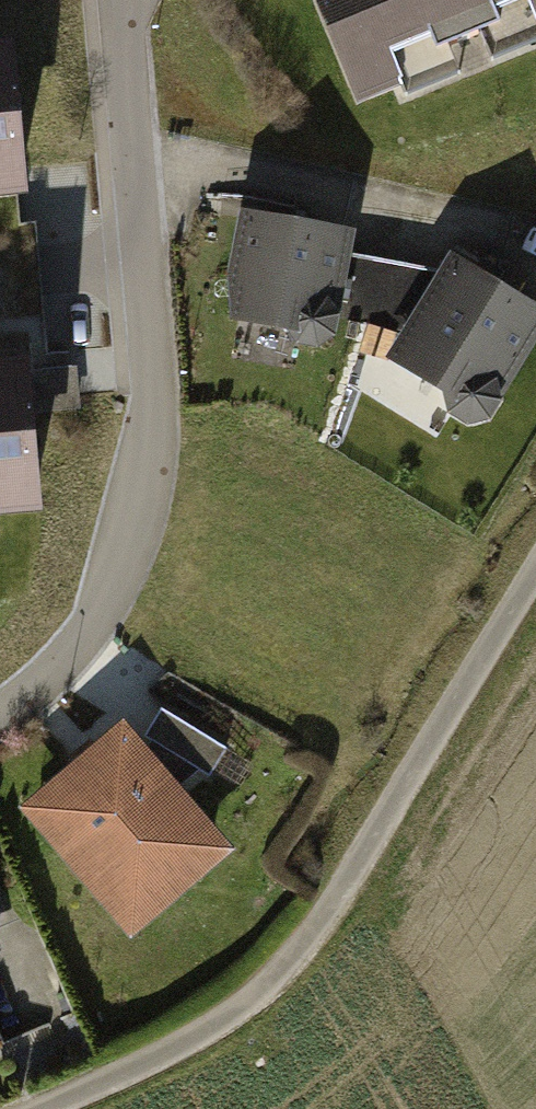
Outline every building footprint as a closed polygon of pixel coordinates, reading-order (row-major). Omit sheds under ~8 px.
[(337,101),(535,19),(535,0),(295,0),(337,101)] [(0,37),(0,195),(23,193),(7,36),(0,37)] [(347,230),(226,204),(212,270),(218,318),(273,327),(283,343),(312,345),(332,326),(330,308),(347,230)] [(439,249),(372,355),(431,392),(437,409),(454,422),(480,415),(492,404),(490,391),(535,318),(535,309),(439,249)] [(0,353),(0,513),(44,509),(30,351),(0,353)] [(124,718),(15,811),(129,945),(238,853),(124,718)]
